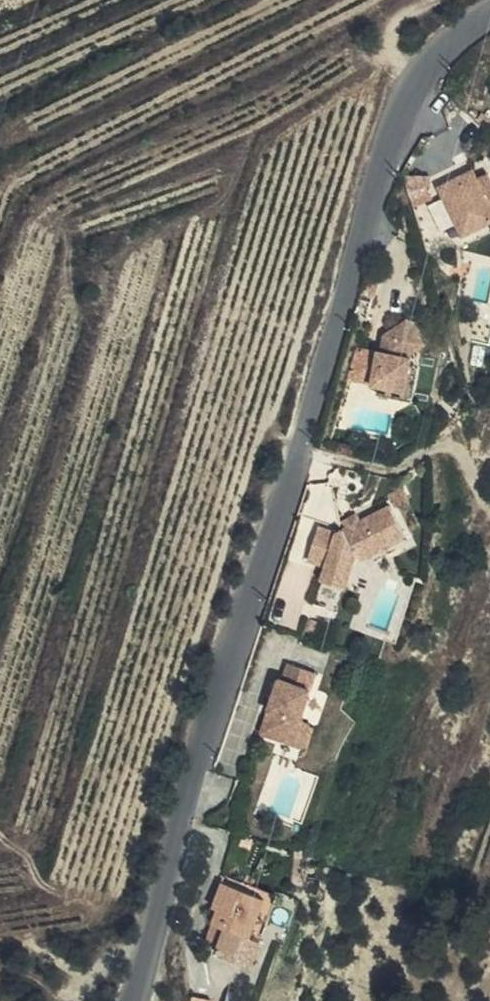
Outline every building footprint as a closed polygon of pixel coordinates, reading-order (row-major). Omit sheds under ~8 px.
[(459,179),(469,174),(467,168),(431,185),(430,189),(430,195),(431,199),(432,202),(455,252),(489,235),(489,232),(488,227),(458,241),(435,190),(459,179)] [(462,183),(472,179),(469,174),(459,179),(462,183)] [(472,179),(462,183),(459,179),(435,190),(458,241),(488,227),(489,226),(489,181),(488,176),(473,183),(472,179)] [(411,352),(415,350),(423,344),(407,321),(384,337),(381,352),(374,351),(367,384),(377,387),(407,393),(415,360),(410,359),(411,352)] [(418,363),(424,363),(415,350),(411,352),(410,359),(415,360),(407,393),(377,387),(375,396),(415,405),(418,363)] [(426,366),(424,363),(418,363),(415,405),(417,406),(426,366)] [(383,540),(387,548),(409,537),(393,504),(342,530),(323,524),(314,557),(329,561),(353,568),(357,553),(363,550),(383,540)] [(367,558),(387,548),(383,540),(363,550),(367,558)] [(353,568),(329,561),(324,578),(348,585),(353,568)] [(286,680),(311,688),(317,671),(292,663),(286,680)] [(302,716),(311,688),(286,680),(279,677),(260,734),(303,748),(312,720),(302,716)] [(272,898),(225,881),(215,908),(219,910),(210,935),(222,939),(219,948),(218,953),(254,965),(263,941),(258,939),(272,898)] [(207,944),(219,948),(222,939),(210,935),(207,944)]
